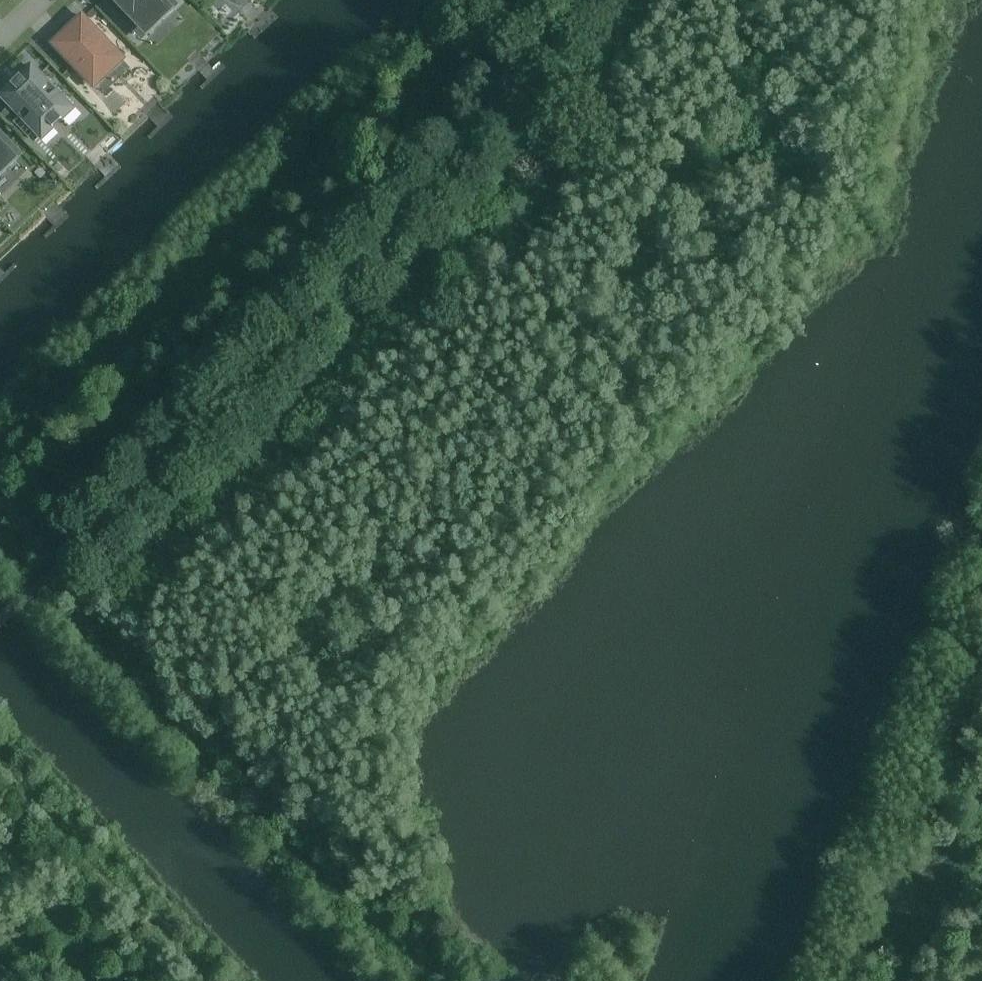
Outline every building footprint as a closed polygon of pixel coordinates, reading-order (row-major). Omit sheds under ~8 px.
[(142,32),(171,5),(167,0),(111,0),(142,32)] [(82,16),(53,43),(65,56),(69,53),(77,61),(73,64),(89,80),(117,53),(82,16)] [(51,125),(53,127),(62,119),(60,116),(70,107),(32,68),(23,78),(20,75),(11,84),(14,86),(4,96),(41,134),(51,125)] [(15,154),(0,138),(0,169),(15,154)]
